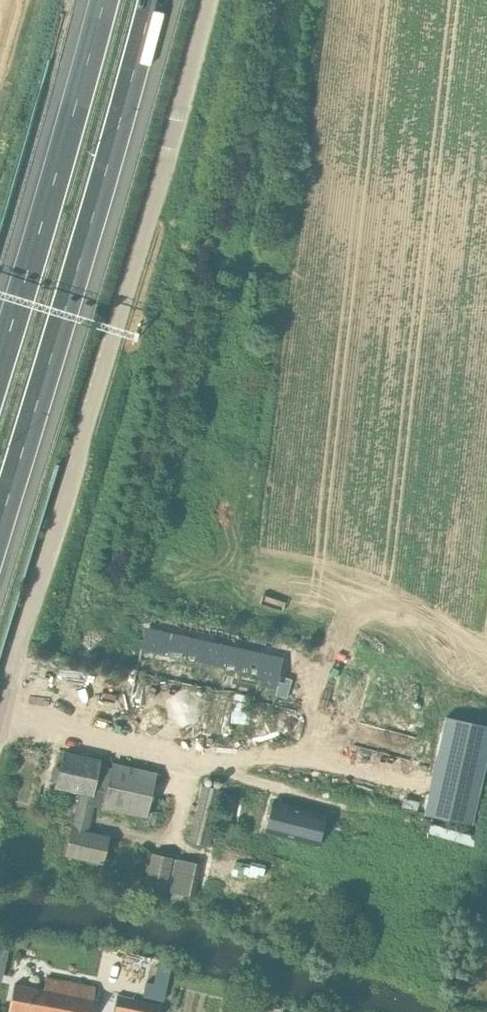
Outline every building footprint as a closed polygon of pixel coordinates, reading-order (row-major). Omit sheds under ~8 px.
[(134,682),(125,722),(223,743),(233,703),(235,692),(137,671),(134,682)] [(486,790),(486,723),(453,716),(433,800),(483,812),(486,790)] [(99,760),(80,756),(64,752),(56,787),(81,792),(78,802),(90,804),(89,810),(94,811),(95,806),(146,817),(156,773),(113,763),(112,767),(98,764),(99,760)] [(202,786),(197,805),(187,843),(207,849),(222,792),(202,786)] [(224,792),(220,812),(216,824),(228,827),(236,795),(224,792)] [(271,800),(263,832),(318,846),(327,814),(271,800)] [(89,810),(90,804),(78,802),(73,828),(72,828),(66,854),(87,859),(86,862),(98,865),(99,862),(103,863),(109,840),(88,835),(94,811),(89,810)] [(148,882),(147,886),(166,890),(167,883),(173,858),(173,857),(154,852),(148,882)] [(201,863),(178,858),(172,887),(195,892),(201,863)] [(125,959),(120,982),(128,984),(133,961),(125,959)] [(13,1011),(90,1011),(95,988),(47,978),(44,989),(15,983),(9,1011),(13,1011)] [(117,995),(114,1011),(159,1011),(162,1000),(141,995),(142,991),(120,986),(117,995)]
